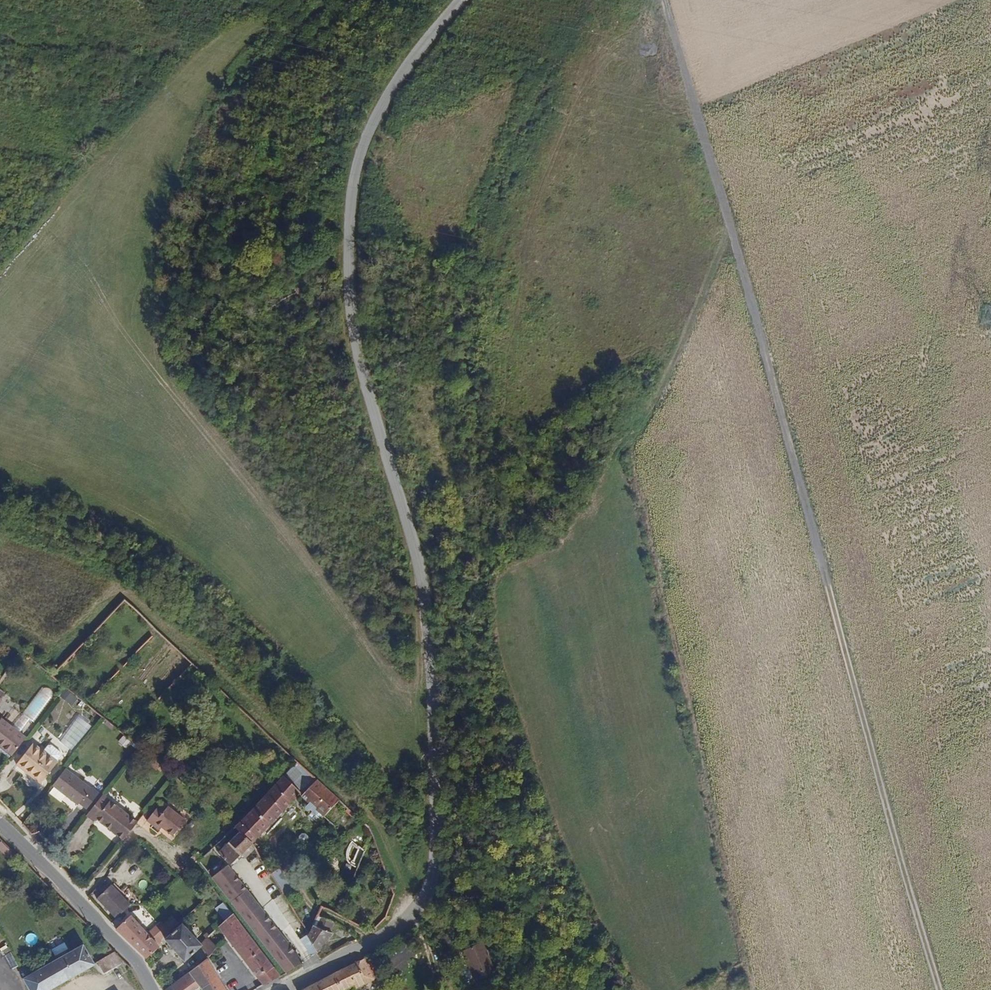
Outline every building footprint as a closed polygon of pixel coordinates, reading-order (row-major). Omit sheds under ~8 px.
[(77,696),(67,688),(62,694),(72,702),(77,696)] [(2,715),(0,718),(0,742),(14,751),(28,734),(2,715)] [(69,746),(88,728),(78,721),(63,741),(69,746)] [(73,749),(90,729),(88,728),(69,746),(73,749)] [(17,753),(30,735),(28,734),(14,751),(17,753)] [(36,775),(54,759),(43,750),(33,743),(16,763),(26,771),(27,769),(36,775)] [(61,751),(51,744),(47,744),(43,750),(54,759),(61,753),(61,751)] [(43,781),(58,761),(57,760),(54,759),(36,775),(43,781)] [(102,795),(91,787),(90,788),(66,768),(53,785),(78,803),(79,802),(89,811),(102,795)] [(36,775),(27,769),(26,771),(34,777),(36,775)] [(255,842),(307,789),(291,773),(238,826),(243,831),(255,842)] [(345,799),(324,779),(323,777),(319,781),(316,779),(311,784),(314,787),(310,792),(332,813),(345,799)] [(124,839),(138,821),(103,793),(102,795),(89,811),(86,815),(95,821),(97,819),(124,839)] [(186,820),(167,805),(164,809),(158,805),(147,819),(159,829),(162,826),(173,835),(186,820)] [(361,814),(354,806),(352,808),(359,815),(361,814)] [(236,860),(255,842),(243,831),(225,848),(236,860)] [(279,869),(266,843),(257,847),(271,873),(279,869)] [(366,863),(373,849),(364,844),(357,858),(366,863)] [(307,961),(258,899),(230,864),(214,877),(248,920),(289,972),(307,961)] [(287,885),(279,869),(271,873),(279,889),(287,885)] [(120,917),(134,903),(112,883),(99,897),(120,917)] [(332,930),(338,921),(321,911),(316,920),(332,930)] [(161,947),(165,935),(171,930),(162,921),(150,933),(133,916),(119,930),(147,961),(161,947)] [(282,977),(235,916),(221,928),(265,986),(282,977)] [(319,951),(332,930),(316,920),(304,942),(319,951)] [(205,946),(187,923),(168,938),(186,961),(205,946)] [(494,975),(480,942),(461,951),(475,983),(494,975)] [(82,970),(93,963),(82,944),(23,978),(30,989),(47,989),(71,976),(73,979),(83,973),(82,970)] [(100,967),(115,959),(118,961),(122,959),(114,951),(96,961),(100,967)] [(358,984),(360,987),(385,974),(375,955),(305,989),(346,989),(358,984)] [(130,967),(122,959),(118,961),(129,971),(132,969),(130,967)] [(206,959),(189,972),(198,986),(201,989),(227,989),(206,959)] [(189,972),(172,984),(174,987),(175,986),(177,989),(193,989),(198,986),(189,972)]
